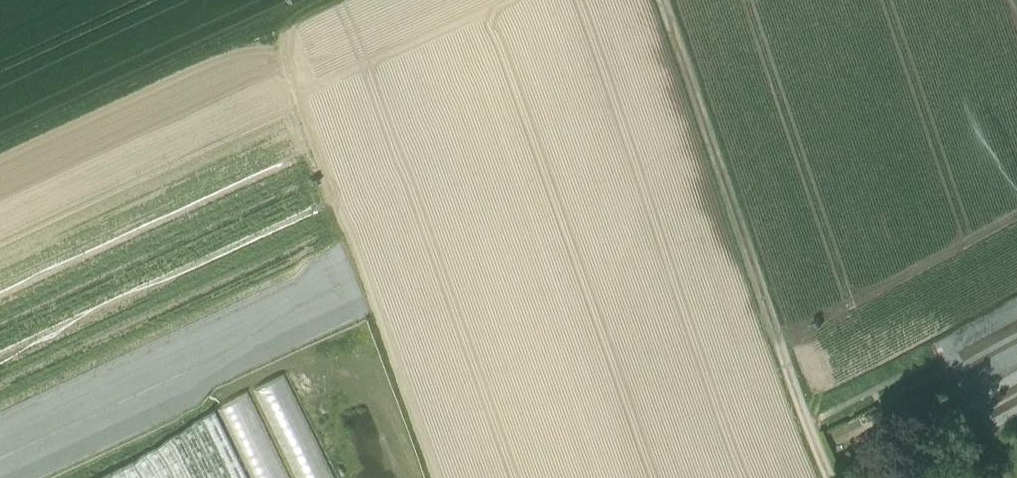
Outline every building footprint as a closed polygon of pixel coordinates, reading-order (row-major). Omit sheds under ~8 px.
[(257,387),(297,477),(334,477),(287,374),(257,387)] [(68,477),(245,477),(211,408),(68,477)]
